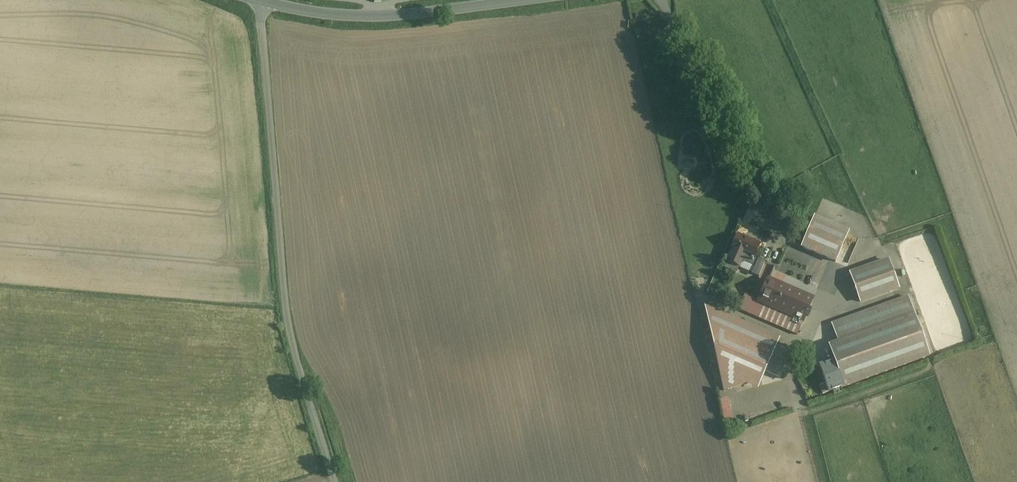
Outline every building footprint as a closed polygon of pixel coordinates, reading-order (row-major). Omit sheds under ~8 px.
[(848,232),(814,218),(802,248),(835,262),(848,232)] [(760,246),(737,236),(731,250),(732,251),(727,263),(737,268),(740,261),(755,267),(759,259),(755,258),(760,246)] [(765,262),(759,259),(755,267),(752,274),(759,277),(765,262)] [(888,261),(850,274),(860,302),(898,289),(888,261)] [(760,302),(753,316),(797,335),(812,300),(795,292),(779,285),(779,284),(774,282),(773,283),(768,281),(760,302)] [(800,282),(795,292),(812,300),(817,290),(800,282)] [(753,316),(760,302),(745,296),(739,310),(753,316)] [(835,361),(844,387),(929,357),(908,298),(832,324),(839,342),(829,346),(835,361)] [(780,338),(704,306),(723,391),(762,380),(765,373),(776,346),(780,338)] [(790,352),(776,346),(765,373),(779,379),(790,352)] [(844,387),(835,361),(819,367),(828,393),(844,387)] [(726,423),(734,422),(731,397),(723,398),(726,423)]
